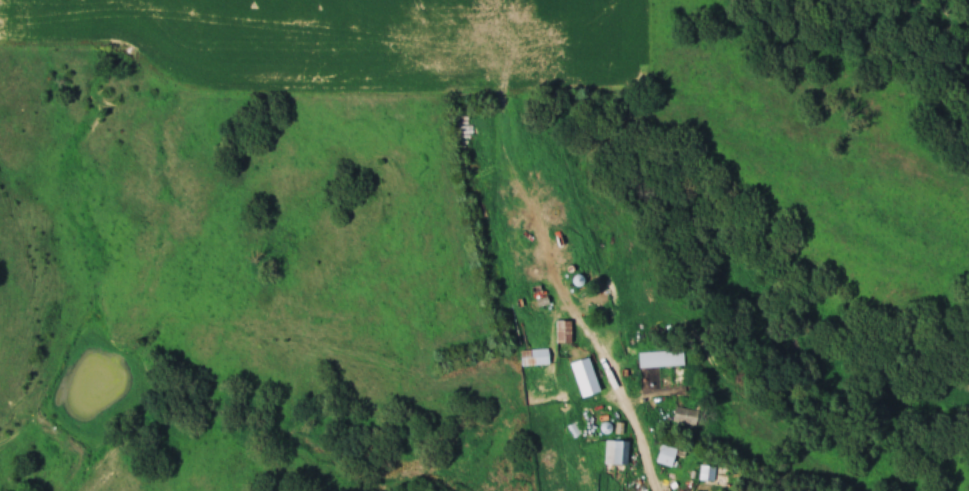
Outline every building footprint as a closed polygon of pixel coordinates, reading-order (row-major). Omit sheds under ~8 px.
[(558,319),(558,342),(572,342),(572,319),(558,319)] [(522,350),(523,365),(551,363),(549,347),(522,350)] [(687,364),(686,349),(640,350),(640,365),(687,364)] [(571,363),(586,397),(604,389),(589,355),(571,363)] [(675,421),(700,424),(702,407),(678,403),(675,421)] [(607,463),(630,463),(630,439),(607,439),(607,463)] [(679,447),(663,442),(657,461),(673,466),(679,447)] [(709,480),(717,480),(717,464),(709,464),(709,480)]
